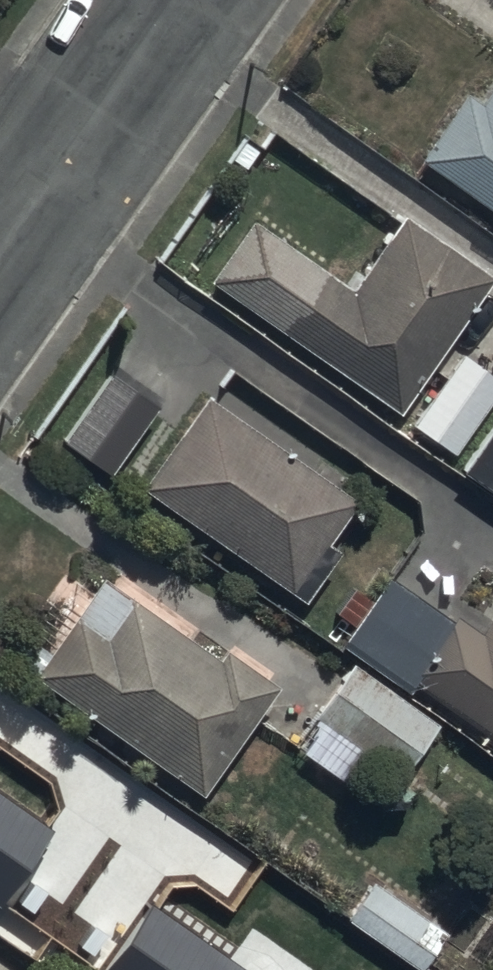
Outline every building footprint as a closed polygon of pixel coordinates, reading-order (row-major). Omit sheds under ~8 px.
[(421,149),(492,199),(492,76),(482,92),(468,82),(421,149)] [(210,269),(397,404),(492,270),(492,269),(404,204),(349,279),(253,210),(210,269)] [(492,387),(492,366),(461,343),(410,416),(452,445),(492,387)] [(202,386),(140,477),(305,591),(339,543),(326,534),(355,491),(202,386)] [(461,465),(492,487),(492,420),(461,465)] [(105,564),(33,666),(203,786),(278,679),(226,642),(222,647),(105,564)] [(456,614),(391,566),(340,635),(407,684),(418,670),(492,725),(492,603),(478,623),(459,609),(456,614)] [(441,718),(353,654),(316,705),(404,769),(441,718)] [(83,962),(174,828),(109,783),(87,815),(7,760),(0,770),(0,906),(83,962)] [(252,843),(223,883),(278,922),(272,930),(325,968),(330,960),(344,969),(398,969),(406,958),(416,965),(443,926),(372,874),(346,910),(252,843)] [(0,953),(0,969),(23,969),(0,953)]
